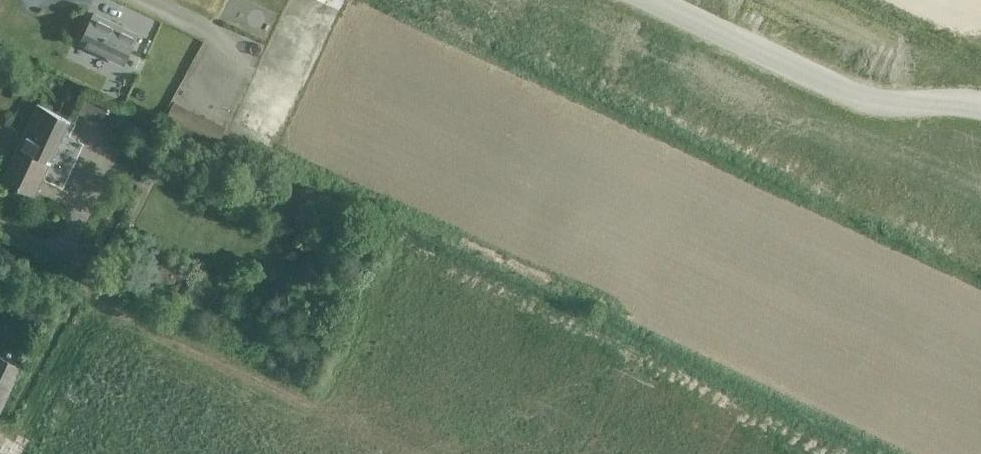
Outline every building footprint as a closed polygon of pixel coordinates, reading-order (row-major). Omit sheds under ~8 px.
[(138,33),(95,13),(81,42),(124,62),(138,33)] [(158,30),(161,18),(146,14),(143,26),(158,30)] [(86,94),(79,112),(102,122),(110,105),(86,94)] [(39,102),(25,132),(26,133),(22,143),(20,143),(4,177),(36,192),(44,176),(64,185),(85,141),(74,136),(80,122),(71,118),(39,102)] [(21,365),(0,355),(0,407),(21,365)]
